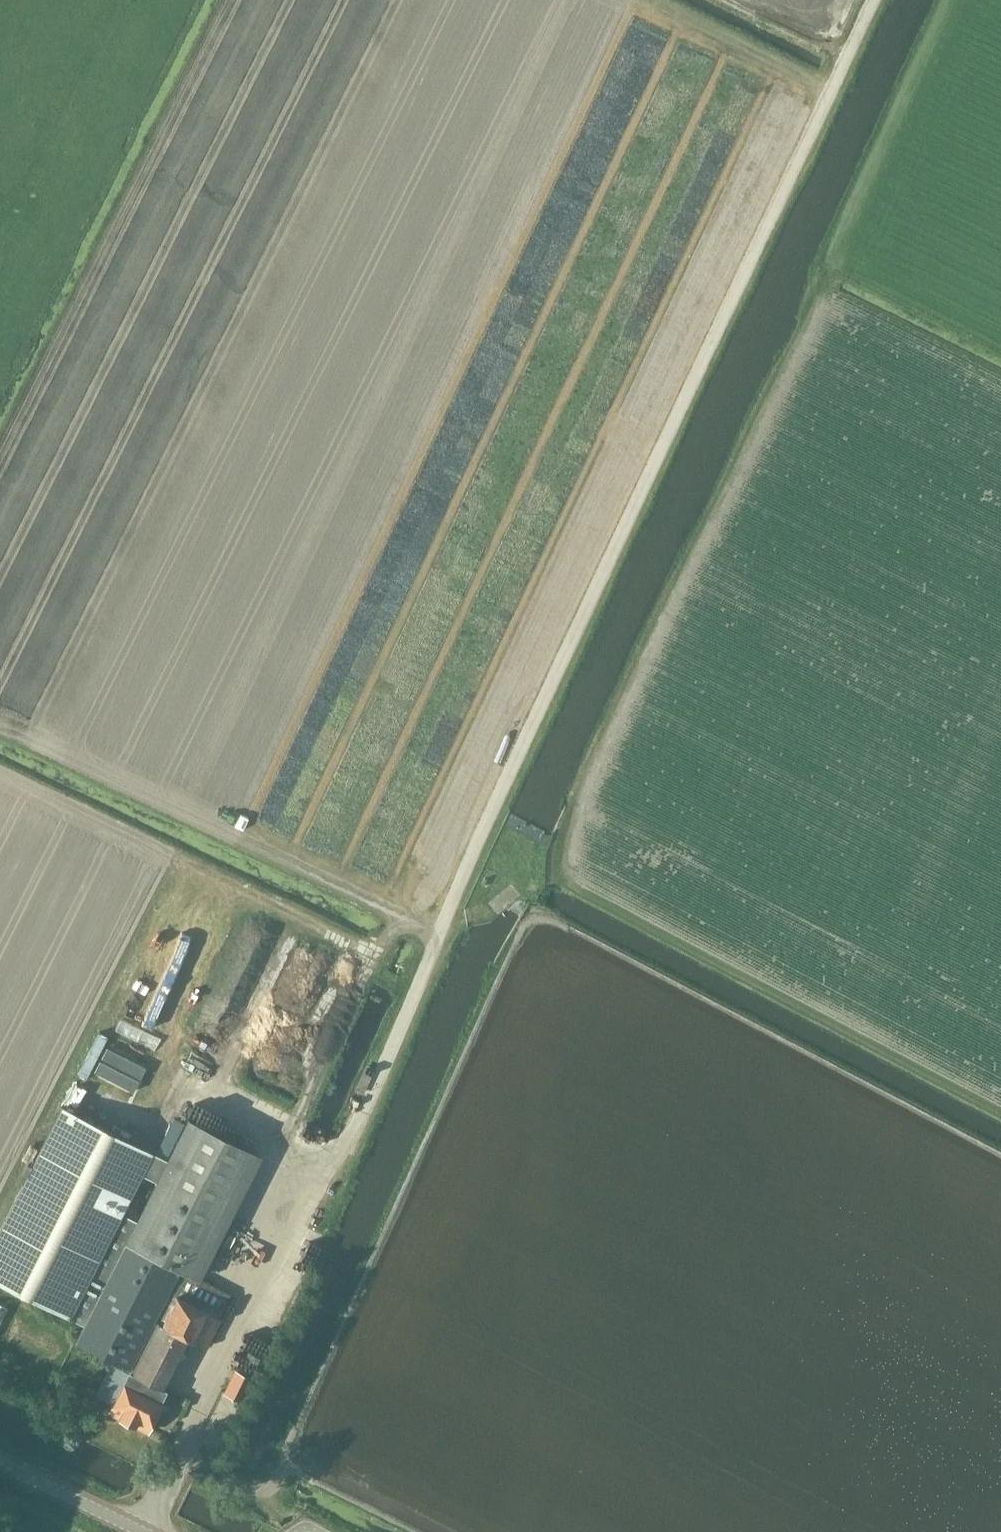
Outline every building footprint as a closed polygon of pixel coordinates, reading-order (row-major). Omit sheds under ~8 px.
[(130,1370),(132,1366),(181,1270),(195,1277),(261,1156),(186,1118),(166,1159),(60,1106),(0,1225),(0,1283),(83,1325),(74,1342),(130,1370)] [(181,1270),(132,1366),(190,1396),(240,1301),(195,1277),(181,1270)] [(130,1370),(108,1412),(146,1432),(162,1401),(161,1400),(167,1388),(130,1370)] [(234,1370),(223,1392),(239,1400),(250,1378),(234,1370)]
